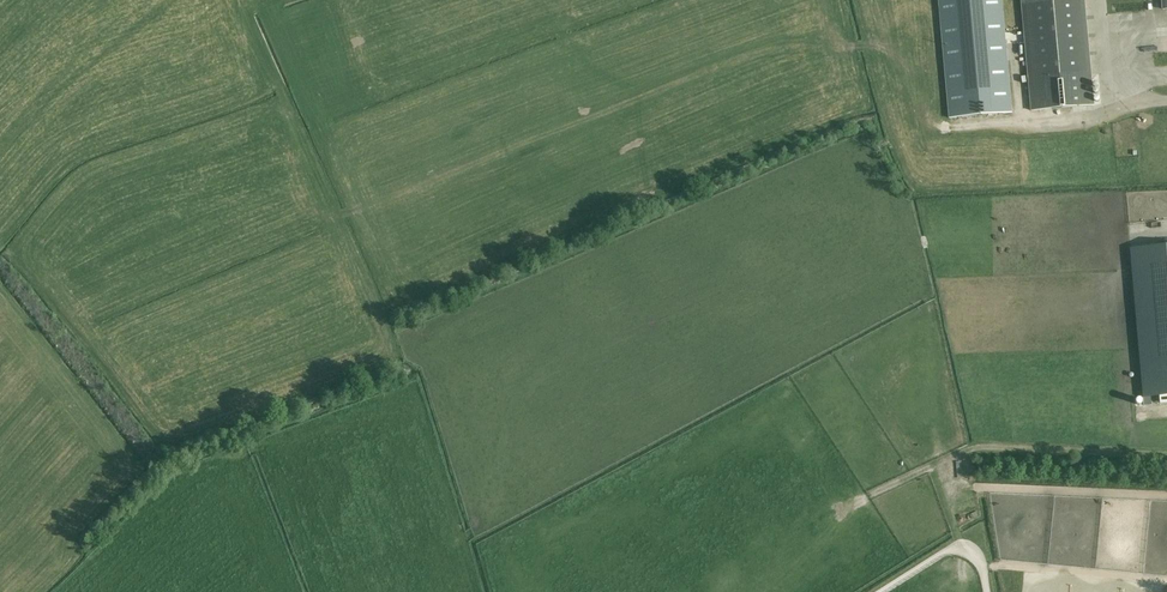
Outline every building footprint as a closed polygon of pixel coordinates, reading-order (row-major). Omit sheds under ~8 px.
[(1011,112),(1001,0),(939,0),(950,118),(1011,112)] [(1093,104),(1084,0),(1021,0),(1031,110),(1093,104)] [(1131,247),(1144,396),(1144,405),(1152,404),(1151,396),(1166,395),(1166,244),(1131,247)]
